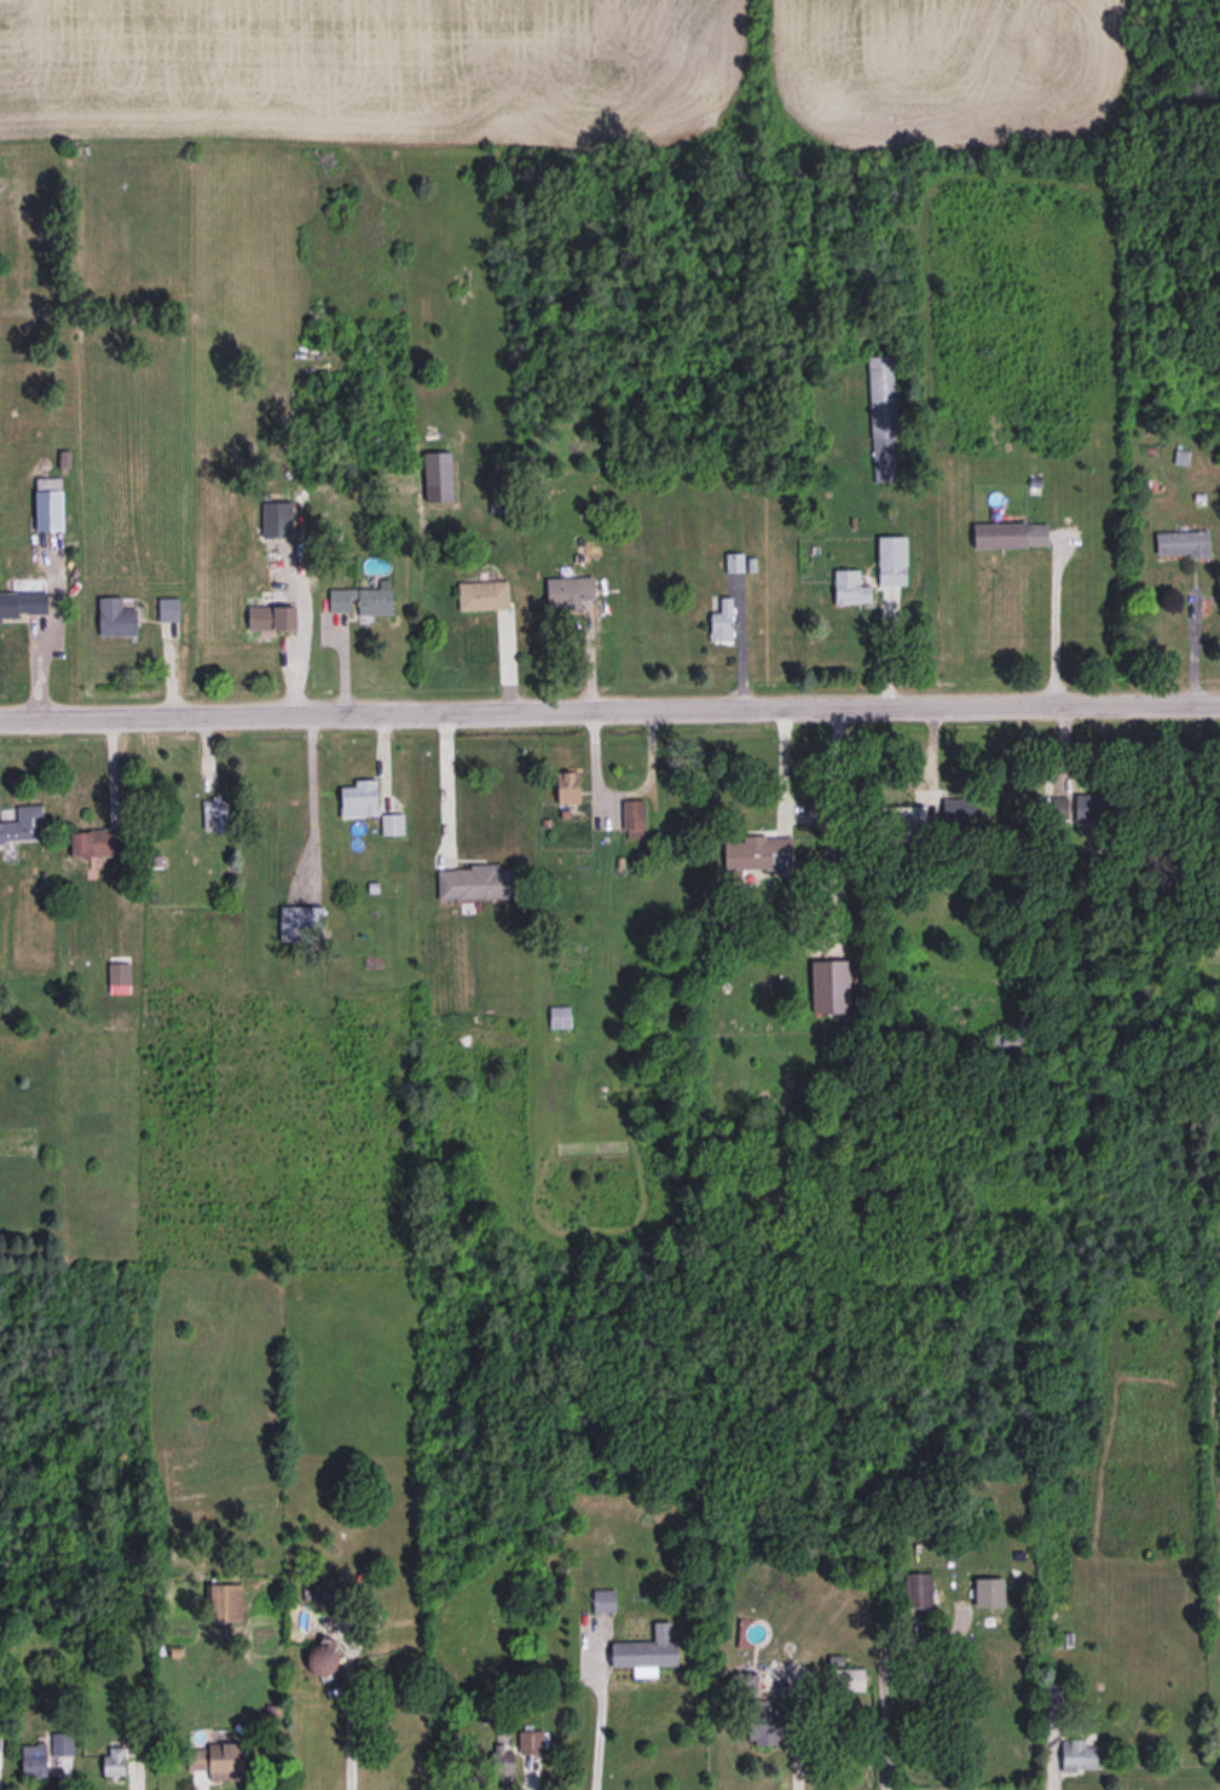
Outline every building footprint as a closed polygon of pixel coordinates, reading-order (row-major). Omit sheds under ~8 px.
[(895,355),(869,356),(873,481),(897,480),(895,437),(898,437),(895,355)] [(426,501),(453,500),(452,451),(425,451),(426,501)] [(63,530),(63,489),(50,489),(50,487),(36,487),(36,530),(63,530)] [(262,536),(292,537),(292,502),(262,501),(262,536)] [(973,523),(974,547),(1050,546),(1050,522),(973,523)] [(1156,531),(1157,556),(1211,555),(1210,530),(1156,531)] [(908,535),(878,535),(879,585),(908,584),(908,535)] [(835,603),(872,602),(871,585),(859,585),(859,568),(834,569),(835,603)] [(547,577),(548,607),(596,606),(595,576),(547,577)] [(329,588),(330,611),(350,611),(350,600),(358,600),(358,615),(391,614),(391,579),(379,579),(379,588),(329,588)] [(459,609),(509,608),(508,580),(458,582),(459,609)] [(0,591),(0,623),(2,623),(1,615),(47,614),(47,590),(0,591)] [(99,635),(137,634),(136,608),(122,608),(122,596),(99,596),(99,635)] [(732,640),(733,597),(721,596),(720,612),(711,611),(710,639),(732,640)] [(179,597),(158,598),(159,621),(180,620),(179,597)] [(296,605),(248,606),(248,629),(296,629),(296,605)] [(580,802),(580,769),(557,769),(557,803),(580,802)] [(376,778),(355,779),(355,786),(340,786),(341,816),(377,815),(376,778)] [(1075,820),(1103,821),(1104,794),(1076,793),(1075,820)] [(944,828),(977,827),(976,797),(943,798),(944,828)] [(203,831),(228,830),(228,798),(203,798),(203,831)] [(646,829),(645,799),(623,800),(624,830),(646,829)] [(17,805),(17,821),(0,821),(0,841),(43,840),(42,804),(17,805)] [(924,805),(897,806),(898,839),(925,838),(924,805)] [(381,813),(382,835),(404,834),(404,813),(381,813)] [(127,830),(71,831),(72,857),(127,855),(127,830)] [(793,835),(724,837),(725,871),(785,869),(784,861),(793,861),(793,835)] [(438,899),(518,897),(517,865),(438,867),(438,899)] [(322,906),(280,905),(280,941),(322,941),(322,906)] [(812,1013),(851,1012),(850,959),(811,960),(812,1013)] [(130,962),(109,962),(109,993),(131,992),(130,962)] [(570,1005),(549,1006),(550,1028),(571,1027),(570,1005)] [(934,1607),(933,1572),(904,1573),(904,1607),(934,1607)] [(1007,1606),(1007,1577),(975,1577),(975,1606),(1007,1606)] [(335,1608),(335,1583),(311,1583),(311,1608),(335,1608)] [(242,1584),(206,1584),(206,1620),(242,1620),(242,1584)] [(616,1611),(615,1588),(593,1589),(594,1612),(616,1611)] [(654,1640),(612,1641),(612,1666),(633,1666),(634,1677),(657,1676),(657,1665),(677,1665),(677,1639),(672,1639),(672,1621),(654,1622),(654,1640)] [(340,1640),(316,1634),(306,1669),(330,1675),(340,1640)] [(866,1668),(835,1668),(836,1690),(866,1690),(866,1668)] [(784,1744),(784,1699),(749,1698),(748,1743),(784,1744)] [(543,1730),(519,1730),(519,1753),(543,1753),(543,1730)] [(73,1732),(51,1732),(51,1755),(73,1754),(73,1732)] [(1061,1739),(1062,1769),(1098,1769),(1097,1745),(1086,1746),(1085,1739),(1061,1739)] [(46,1776),(47,1743),(22,1743),(22,1776),(46,1776)] [(244,1779),(243,1744),(188,1745),(188,1769),(209,1769),(209,1780),(244,1779)] [(105,1775),(125,1774),(124,1745),(104,1746),(105,1775)]
